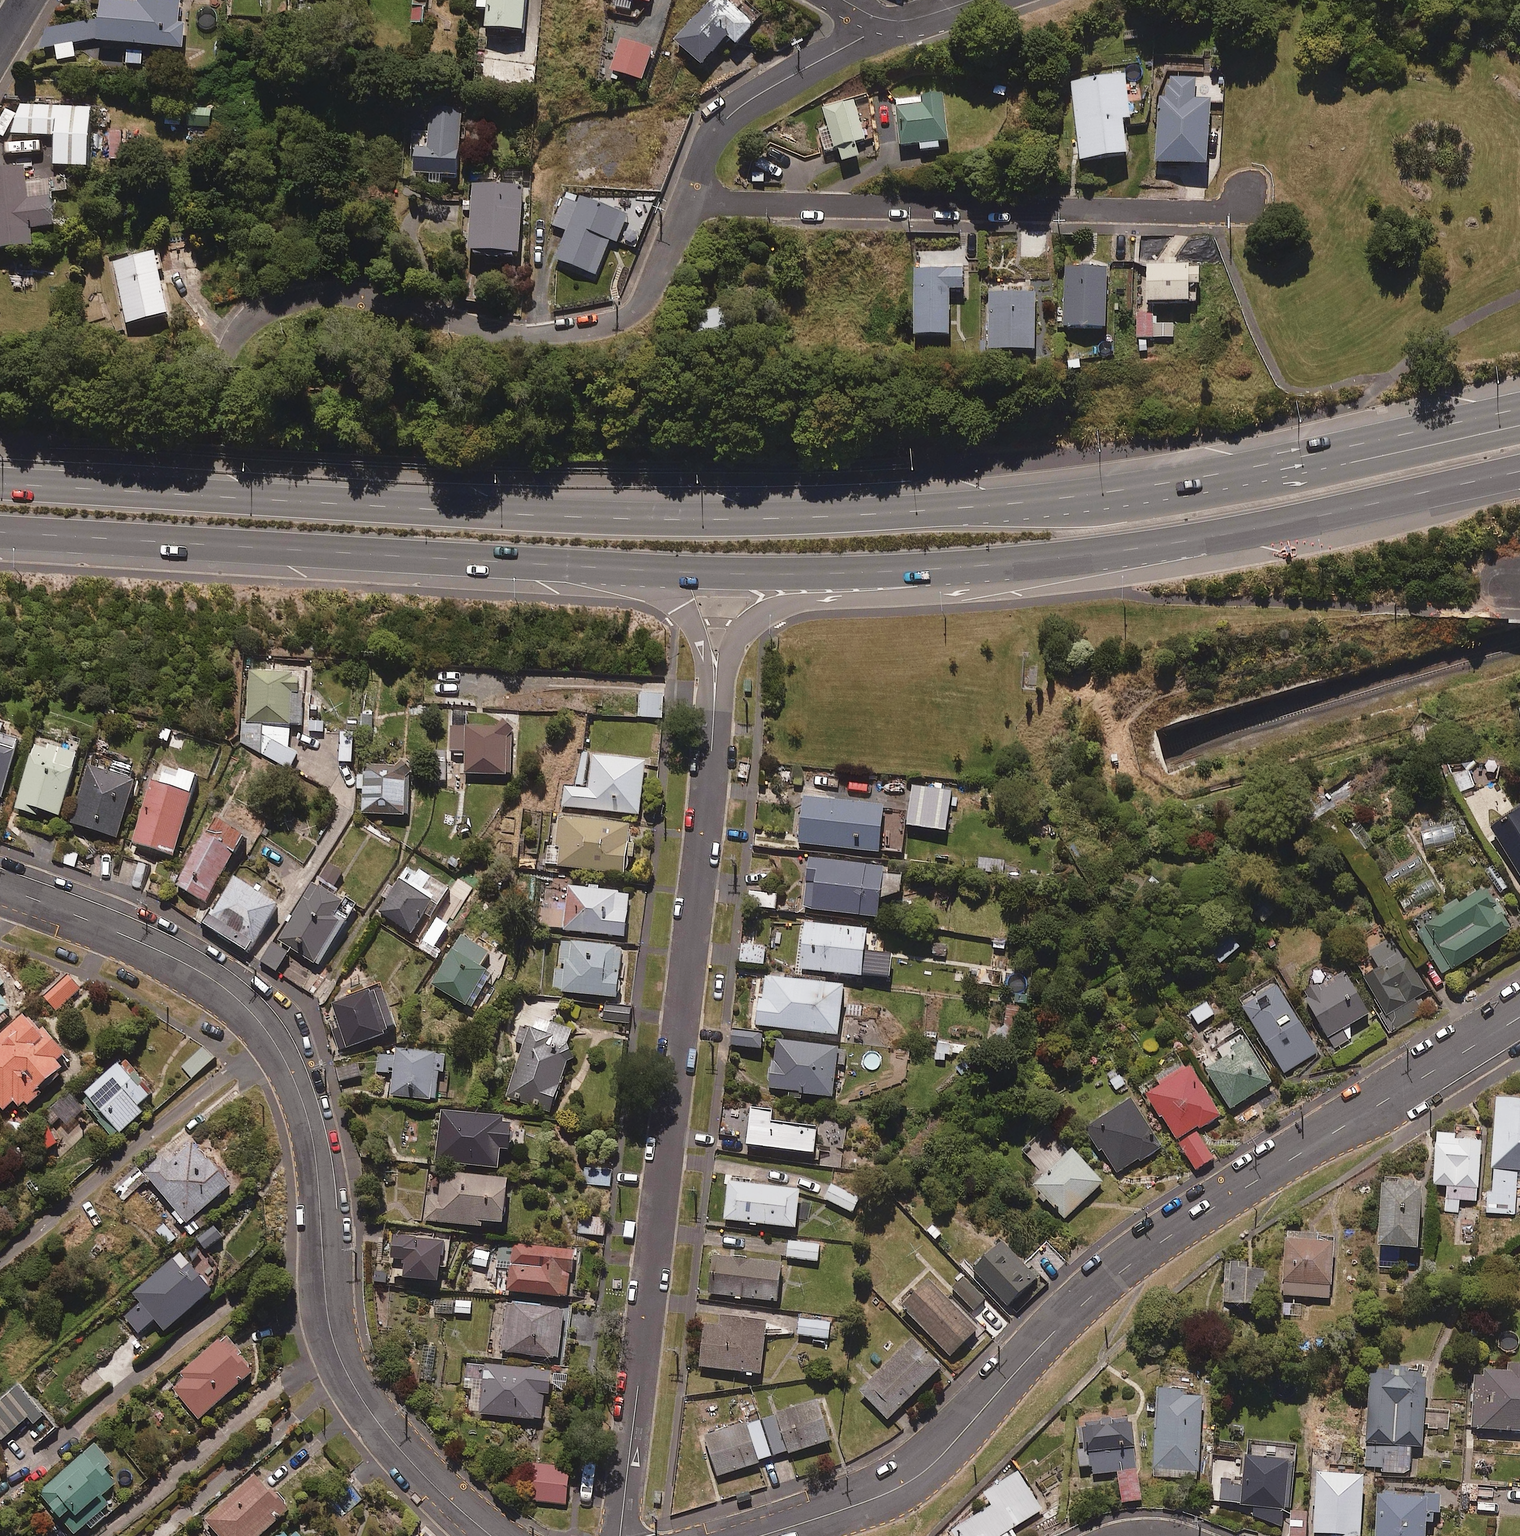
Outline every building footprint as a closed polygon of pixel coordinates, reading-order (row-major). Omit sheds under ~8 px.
[(100,39),(185,46),(187,23),(180,22),(182,0),(103,0),(100,39)] [(408,23),(423,24),(424,0),(409,0),(408,23)] [(482,27),(522,31),(524,0),(485,0),(482,27)] [(728,0),(712,0),(673,40),(700,66),(727,39),(734,46),(754,25),(728,0)] [(652,49),(620,39),(609,71),(641,81),(652,49)] [(499,45),(484,44),(483,62),(497,63),(499,45)] [(1131,118),(1125,73),(1067,81),(1079,161),(1126,155),(1121,120),(1131,118)] [(1198,97),(1199,78),(1168,76),(1170,83),(1164,83),(1163,93),(1157,93),(1153,165),(1209,168),(1213,98),(1198,97)] [(948,140),(942,93),(895,98),(900,145),(948,140)] [(854,99),(823,107),(838,162),(858,157),(854,142),(865,139),(854,99)] [(95,105),(22,102),(12,133),(55,135),(53,166),(92,167),(95,105)] [(210,126),(211,105),(188,104),(187,125),(210,126)] [(464,109),(429,106),(426,149),(414,148),(412,173),(458,177),(464,109)] [(122,130),(110,130),(111,159),(123,159),(122,130)] [(0,167),(0,248),(36,244),(34,227),(55,224),(50,179),(28,182),(26,164),(0,167)] [(519,253),(523,187),(470,184),(466,250),(519,253)] [(629,213),(579,194),(554,259),(595,275),(608,239),(618,243),(629,213)] [(173,311),(158,250),(114,260),(128,322),(173,311)] [(1189,264),(1145,264),(1145,305),(1187,304),(1187,285),(1200,285),(1200,269),(1189,269),(1189,264)] [(1106,329),(1108,266),(1065,265),(1062,327),(1106,329)] [(962,288),(963,267),(912,266),(912,336),(947,336),(948,288),(962,288)] [(1035,350),(1035,292),(989,292),(989,350),(1035,350)] [(1153,311),(1135,312),(1136,337),(1173,336),(1173,323),(1153,324),(1153,311)] [(292,672),(248,670),(246,722),(289,724),(292,672)] [(663,718),(662,693),(639,693),(639,719),(663,718)] [(454,749),(468,749),(468,772),(513,774),(514,726),(469,725),(469,716),(455,716),(454,749)] [(377,719),(363,718),(362,737),(376,738),(377,719)] [(357,732),(344,731),(341,761),(354,762),(357,732)] [(81,752),(40,738),(16,808),(37,815),(40,808),(60,815),(81,752)] [(0,745),(0,797),(1,797),(14,749),(0,745)] [(446,750),(432,750),(434,780),(448,779),(446,750)] [(648,760),(577,752),(573,786),(564,785),(561,805),(641,815),(648,760)] [(201,776),(159,762),(133,842),(175,855),(201,776)] [(410,815),(413,764),(359,762),(358,787),(365,788),(364,812),(410,815)] [(138,779),(91,763),(71,822),(118,838),(138,779)] [(906,810),(803,798),(797,844),(900,856),(906,810)] [(1488,831),(1519,878),(1519,810),(1488,831)] [(249,833),(220,815),(177,884),(206,902),(249,833)] [(635,824),(562,815),(558,845),(563,846),(560,865),(628,874),(635,824)] [(1454,824),(1417,828),(1419,846),(1456,842),(1454,824)] [(76,868),(82,852),(66,847),(61,864),(76,868)] [(1004,858),(979,856),(977,871),(1003,874),(1004,858)] [(882,865),(807,858),(802,911),(877,918),(879,894),(898,896),(900,876),(882,874),(882,865)] [(452,888),(411,862),(380,911),(415,933),(427,913),(434,917),(452,888)] [(282,904),(239,876),(208,925),(250,952),(282,904)] [(1432,876),(1404,891),(1413,909),(1441,894),(1432,876)] [(347,901),(318,882),(265,961),(278,970),(291,951),(317,968),(350,919),(340,912),(347,901)] [(633,891),(570,883),(565,929),(628,937),(633,891)] [(1444,976),(1513,932),(1504,918),(1507,916),(1498,901),(1496,903),(1486,887),(1416,932),(1444,976)] [(776,894),(756,892),(755,909),(774,911),(776,894)] [(865,929),(803,924),(799,970),(873,977),(875,952),(863,951),(865,929)] [(493,952),(464,934),(433,984),(471,1008),(494,971),(484,965),(493,952)] [(1240,947),(1231,935),(1209,953),(1218,964),(1240,947)] [(625,947),(563,940),(560,967),(554,967),(552,990),(619,997),(625,947)] [(1378,969),(1363,977),(1376,1000),(1393,1030),(1423,1013),(1415,998),(1427,991),(1415,971),(1410,973),(1391,940),(1369,953),(1378,969)] [(764,946),(740,945),(739,963),(763,965),(764,946)] [(1332,1051),(1355,1037),(1349,1026),(1368,1014),(1344,974),(1301,1000),(1332,1051)] [(82,988),(70,975),(46,997),(57,1010),(82,988)] [(843,988),(765,977),(762,1001),(758,1000),(755,1026),(836,1037),(843,988)] [(334,1002),(339,1019),(330,1022),(339,1051),(349,1048),(400,1031),(385,985),(334,1002)] [(1317,1053),(1277,986),(1241,1006),(1281,1074),(1299,1064),(1317,1053)] [(13,1006),(0,992),(0,1017),(13,1006)] [(1214,1015),(1206,1003),(1190,1014),(1198,1025),(1214,1015)] [(632,1005),(605,1004),(604,1021),(631,1022),(632,1005)] [(578,1028),(522,1011),(513,1041),(525,1044),(509,1097),(552,1110),(578,1028)] [(22,1107),(28,1102),(32,1106),(48,1092),(43,1086),(65,1067),(60,1061),(70,1052),(47,1027),(43,1031),(28,1014),(0,1038),(0,1106),(4,1110),(16,1100),(22,1107)] [(762,1034),(733,1030),(731,1046),(760,1050),(762,1034)] [(1272,1082),(1242,1035),(1215,1052),(1221,1062),(1206,1072),(1230,1110),(1272,1082)] [(838,1049),(775,1040),(769,1089),(831,1098),(838,1049)] [(962,1041),(936,1041),(937,1055),(962,1054),(962,1041)] [(213,1059),(203,1048),(182,1066),(192,1078),(213,1059)] [(397,1048),(396,1055),(379,1054),(378,1072),(395,1073),(393,1096),(437,1100),(440,1071),(447,1072),(448,1052),(397,1048)] [(131,1070),(122,1060),(87,1091),(83,1104),(114,1139),(145,1111),(140,1106),(157,1091),(135,1066),(131,1070)] [(1220,1115),(1189,1069),(1146,1097),(1195,1171),(1213,1159),(1195,1132),(1220,1115)] [(51,1126),(61,1117),(71,1127),(85,1112),(65,1092),(28,1129),(52,1152),(65,1139),(51,1126)] [(1101,1149),(1118,1174),(1138,1160),(1139,1162),(1161,1148),(1130,1100),(1084,1130),(1098,1151),(1101,1149)] [(1494,1100),(1491,1193),(1487,1193),(1486,1213),(1515,1214),(1516,1188),(1519,1189),(1519,1101),(1494,1100)] [(746,1144),(813,1153),(816,1125),(771,1120),(772,1109),(750,1106),(746,1144)] [(518,1118),(444,1110),(438,1160),(502,1168),(504,1149),(514,1150),(518,1118)] [(1046,1174),(1034,1186),(1049,1201),(1052,1198),(1069,1215),(1102,1183),(1046,1127),(1022,1150),(1046,1174)] [(1445,1187),(1445,1213),(1458,1212),(1458,1201),(1479,1201),(1478,1164),(1481,1164),(1481,1140),(1454,1140),(1453,1133),(1435,1134),(1435,1146),(1432,1146),(1433,1187),(1445,1187)] [(234,1184),(196,1141),(171,1163),(164,1156),(145,1172),(190,1223),(234,1184)] [(614,1165),(583,1165),(583,1185),(613,1185),(614,1165)] [(148,1176),(135,1166),(122,1182),(134,1192),(148,1176)] [(512,1178),(444,1173),(442,1194),(428,1192),(426,1221),(485,1225),(486,1221),(509,1223),(512,1178)] [(727,1180),(723,1218),(795,1227),(800,1188),(727,1180)] [(1417,1252),(1420,1192),(1415,1191),(1415,1185),(1381,1183),(1377,1249),(1417,1252)] [(859,1197),(831,1185),(824,1200),(853,1212),(859,1197)] [(607,1213),(581,1210),(578,1232),(605,1235),(607,1213)] [(166,1220),(154,1228),(168,1248),(180,1240),(166,1220)] [(1317,1235),(1285,1233),(1282,1296),(1330,1299),(1333,1244),(1316,1243),(1317,1235)] [(404,1258),(403,1277),(437,1280),(443,1241),(393,1234),(390,1257),(404,1258)] [(819,1245),(788,1241),(786,1258),(817,1262),(819,1245)] [(1037,1277),(1002,1242),(973,1268),(1007,1304),(1037,1277)] [(578,1249),(498,1243),(497,1260),(512,1261),(510,1292),(570,1296),(572,1271),(577,1272),(578,1249)] [(215,1290),(182,1252),(134,1293),(142,1302),(124,1317),(139,1334),(156,1319),(167,1331),(215,1290)] [(777,1301),(781,1262),(713,1254),(709,1291),(777,1301)] [(1239,1264),(1226,1264),(1226,1307),(1255,1307),(1254,1291),(1264,1290),(1263,1271),(1239,1272),(1239,1264)] [(984,1299),(961,1277),(949,1289),(973,1311),(984,1299)] [(901,1306),(949,1355),(976,1328),(928,1279),(901,1306)] [(454,1296),(436,1297),(436,1313),(473,1313),(472,1300),(455,1301),(454,1296)] [(567,1308),(511,1301),(505,1352),(561,1359),(567,1308)] [(699,1365),(760,1373),(766,1320),(720,1315),(719,1324),(704,1323),(699,1365)] [(829,1323),(798,1319),(797,1336),(827,1339),(829,1323)] [(257,1371),(227,1335),(170,1383),(199,1419),(257,1371)] [(940,1367),(911,1338),(860,1389),(887,1419),(940,1367)] [(484,1363),(479,1413),(541,1419),(546,1371),(484,1363)] [(1506,1373),(1482,1372),(1482,1378),(1474,1378),(1471,1430),(1519,1432),(1519,1366),(1506,1366),(1506,1373)] [(1374,1377),(1368,1376),(1365,1445),(1422,1447),(1423,1429),(1448,1430),(1449,1411),(1424,1410),(1426,1375),(1409,1374),(1409,1370),(1389,1369),(1388,1372),(1374,1371),(1374,1377)] [(109,1388),(95,1370),(77,1385),(91,1403),(109,1388)] [(41,1409),(22,1384),(0,1402),(0,1443),(31,1417),(37,1424),(47,1416),(41,1409)] [(1198,1472),(1201,1398),(1184,1397),(1184,1393),(1158,1391),(1154,1470),(1198,1472)] [(776,1413),(789,1452),(831,1440),(818,1399),(776,1413)] [(746,1421),(704,1436),(717,1476),(758,1462),(746,1421)] [(1076,1429),(1079,1469),(1092,1468),(1092,1473),(1136,1470),(1132,1424),(1076,1429)] [(97,1443),(40,1492),(78,1535),(85,1535),(109,1516),(97,1503),(120,1483),(108,1469),(115,1463),(97,1443)] [(1242,1461),(1240,1503),(1239,1508),(1254,1509),(1253,1517),(1282,1526),(1287,1461),(1243,1458),(1242,1461)] [(1240,1503),(1242,1461),(1218,1459),(1215,1501),(1240,1503)] [(527,1500),(565,1504),(569,1467),(531,1462),(527,1500)] [(951,1530),(955,1535),(999,1535),(1043,1509),(1017,1470),(984,1492),(992,1505),(951,1530)] [(261,1473),(207,1519),(221,1535),(261,1535),(292,1509),(261,1473)] [(1139,1502),(1137,1474),(1118,1476),(1120,1504),(1139,1502)] [(1313,1535),(1322,1535),(1360,1535),(1362,1478),(1316,1476),(1313,1535)] [(1374,1498),(1375,1535),(1425,1535),(1425,1522),(1441,1522),(1440,1498),(1374,1498)] [(1287,1512),(1287,1535),(1307,1535),(1307,1512),(1287,1512)] [(296,1526),(284,1535),(304,1535),(296,1526)]
